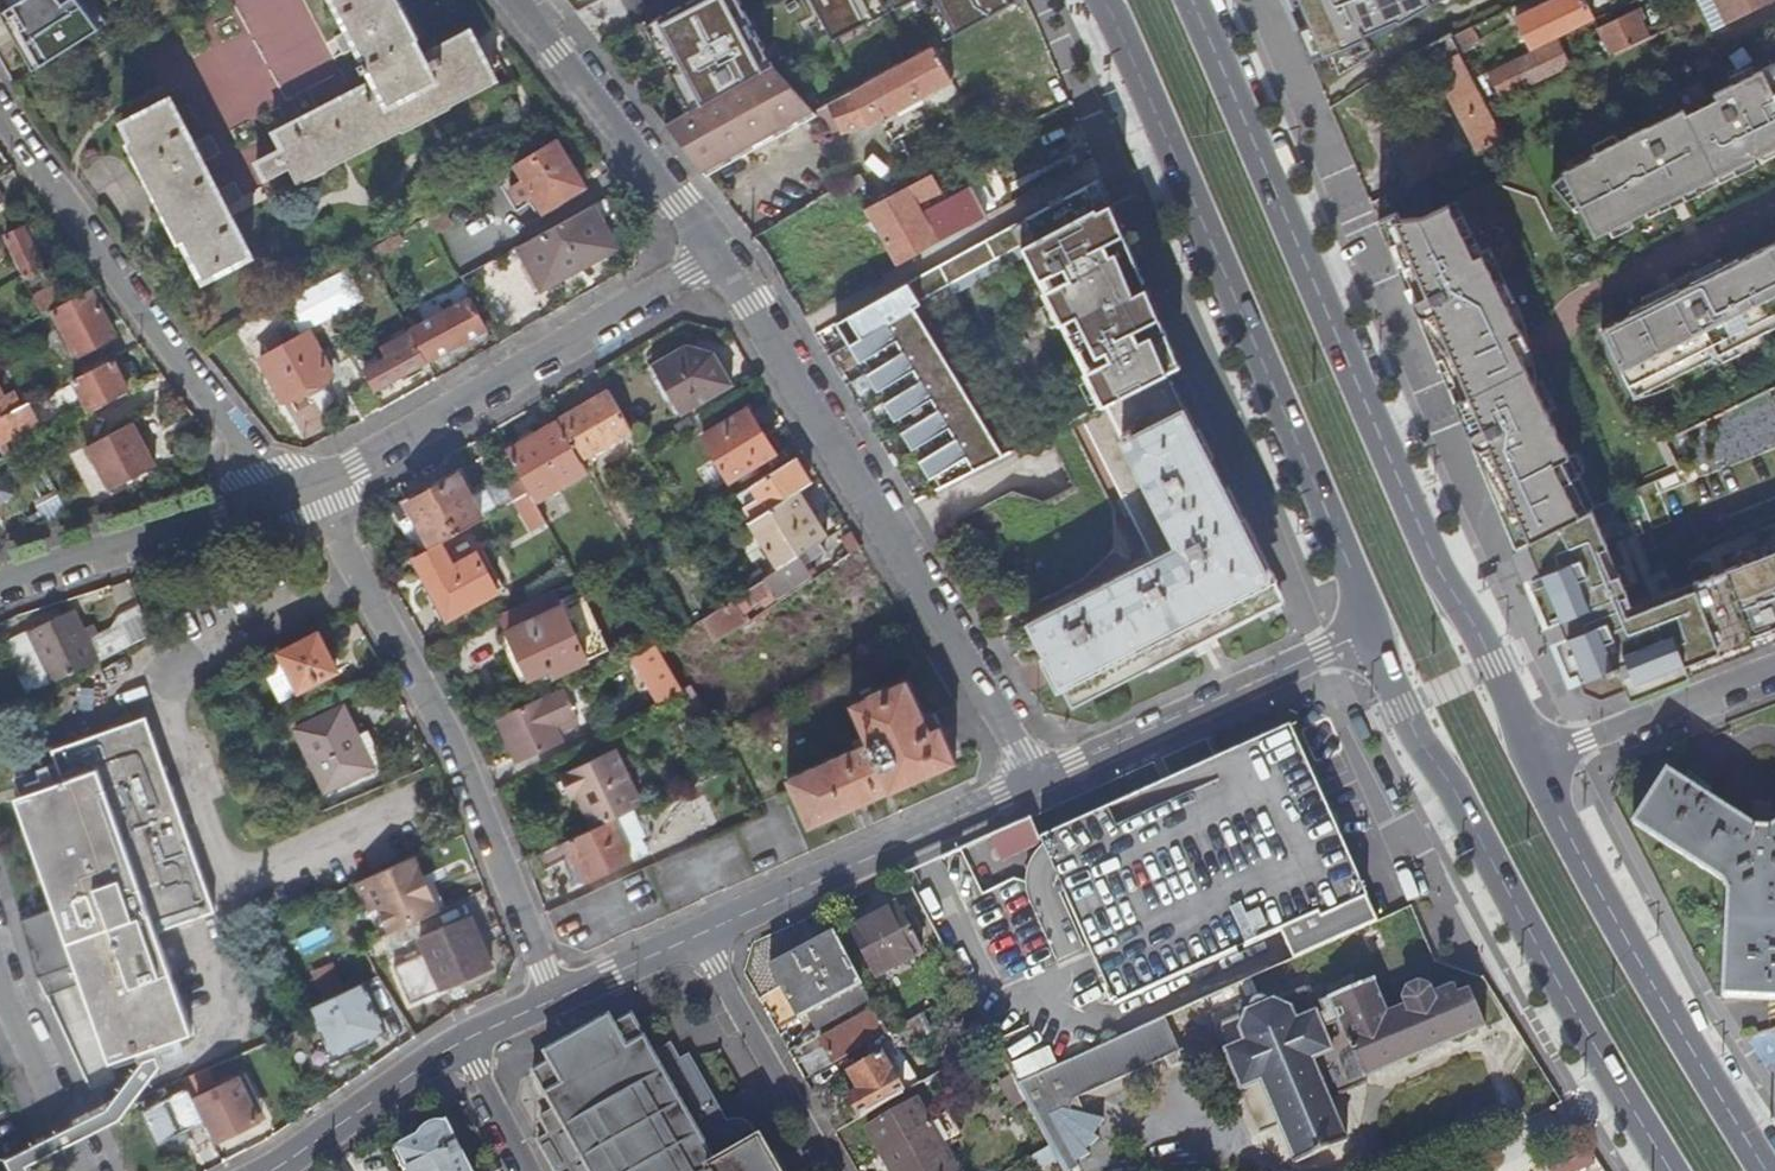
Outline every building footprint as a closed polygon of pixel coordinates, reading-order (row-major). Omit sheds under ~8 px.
[(0,13),(0,14),(34,70),(91,36),(70,0),(22,0),(0,13)] [(22,0),(9,0),(0,6),(0,13),(22,0)] [(350,29),(340,35),(347,49),(357,43),(366,59),(361,62),(367,73),(372,70),(377,81),(278,132),(286,147),(259,162),(268,178),(294,165),(303,180),(345,159),(432,115),(501,79),(481,41),(476,31),(427,55),(420,41),(424,38),(403,0),(335,0),(350,29)] [(776,66),(740,0),(735,0),(732,2),(731,0),(694,0),(654,22),(663,39),(656,43),(682,91),(688,88),(699,108),(776,66)] [(908,0),(813,0),(834,40),(868,22),(866,18),(883,9),(885,12),(908,0)] [(942,39),(1016,0),(921,0),(942,39)] [(1298,31),(1310,58),(1329,49),(1337,67),(1371,52),(1364,36),(1432,5),(1430,0),(1284,0),(1298,31)] [(1584,0),(1548,0),(1516,16),(1531,49),(1593,19),(1584,0)] [(1722,22),(1769,0),(1711,0),(1722,22)] [(1647,35),(1634,8),(1598,25),(1611,53),(1647,35)] [(647,25),(656,43),(663,39),(654,22),(647,25)] [(1477,43),(1469,26),(1451,35),(1459,52),(1477,43)] [(1490,111),(1473,77),(1459,52),(1451,35),(1431,46),(1439,62),(1430,67),(1475,153),(1503,139),(1504,138),(1490,111)] [(1558,40),(1513,61),(1523,83),(1568,62),(1558,40)] [(953,78),(935,45),(828,103),(829,103),(812,112),(817,117),(829,134),(841,130),(868,123),(953,78)] [(1599,58),(1596,52),(1587,56),(1591,62),(1599,58)] [(1774,59),(1713,87),(1716,93),(1654,122),(1652,116),(1591,145),(1592,148),(1561,163),(1563,165),(1552,174),(1577,196),(1592,228),(1609,220),(1607,216),(1625,208),(1626,212),(1639,205),(1666,193),(1662,187),(1674,181),(1677,188),(1680,187),(1678,183),(1696,174),(1698,177),(1731,163),(1729,159),(1746,150),(1748,154),(1751,153),(1765,146),(1762,140),(1773,134),(1774,138),(1774,61),(1774,59)] [(776,66),(699,108),(692,111),(667,125),(668,127),(708,176),(817,117),(812,112),(776,66)] [(1652,116),(1654,122),(1716,93),(1713,87),(1652,116)] [(688,88),(682,91),(692,111),(699,108),(688,88)] [(134,140),(128,143),(166,217),(180,244),(186,240),(206,280),(255,255),(234,214),(232,211),(230,206),(240,201),(232,185),(222,190),(206,159),(216,155),(208,138),(198,143),(174,97),(125,122),(134,140)] [(1442,168),(1416,116),(1385,132),(1407,175),(1410,182),(1442,168)] [(557,138),(517,162),(526,178),(512,186),(522,201),(536,193),(546,209),(586,185),(557,138)] [(1639,205),(1642,212),(1754,159),(1751,153),(1748,154),(1746,150),(1729,159),(1731,163),(1698,177),(1696,174),(1678,183),(1680,187),(1677,188),(1674,181),(1662,187),(1666,193),(1639,205)] [(912,204),(932,193),(924,177),(864,208),(898,263),(933,244),(912,204)] [(1182,363),(1102,177),(1026,220),(1042,249),(1021,260),(1032,281),(1058,267),(1064,278),(1051,285),(1089,359),(1101,352),(1106,360),(1094,366),(1110,400),(1164,372),(1182,363)] [(594,205),(586,209),(609,252),(617,247),(626,264),(644,231),(622,190),(594,205)] [(1455,199),(1447,203),(1466,243),(1474,240),(1455,199)] [(938,242),(967,226),(954,201),(925,217),(938,242)] [(1466,243),(1447,203),(1422,215),(1399,219),(1395,211),(1378,220),(1376,221),(1396,266),(1409,298),(1420,323),(1423,331),(1427,340),(1436,362),(1441,372),(1459,413),(1477,458),(1501,519),(1581,483),(1529,376),(1517,349),(1506,328),(1511,326),(1507,311),(1474,240),(1466,243)] [(452,226),(441,209),(429,216),(439,234),(452,226)] [(586,209),(519,246),(543,289),(609,252),(586,209)] [(1042,249),(1026,220),(909,282),(920,302),(945,288),(951,299),(1021,260),(1042,249)] [(25,228),(7,238),(27,277),(45,268),(25,228)] [(1740,262),(1738,259),(1724,267),(1691,282),(1692,285),(1679,292),(1678,289),(1669,293),(1645,305),(1630,312),(1631,315),(1601,329),(1634,397),(1651,388),(1648,385),(1666,377),(1668,380),(1770,331),(1766,323),(1774,318),(1774,245),(1740,262)] [(516,248),(476,266),(499,316),(538,298),(516,248)] [(1642,299),(1645,305),(1669,293),(1678,289),(1679,292),(1692,285),(1691,282),(1724,267),(1721,260),(1642,299)] [(34,297),(43,314),(74,299),(65,281),(34,297)] [(920,302),(909,282),(837,323),(850,344),(862,363),(867,361),(871,369),(867,372),(878,391),(883,387),(889,398),(884,401),(896,419),(900,416),(907,427),(903,430),(914,449),(918,445),(924,456),(920,459),(931,478),(936,475),(943,488),(1004,455),(920,302)] [(94,291),(55,311),(78,356),(88,350),(91,356),(97,352),(95,347),(117,335),(94,291)] [(488,329),(472,299),(411,331),(412,332),(427,360),(428,361),(488,329)] [(1770,331),(1774,328),(1774,318),(1766,323),(1770,331)] [(12,330),(1,335),(7,347),(18,341),(25,339),(19,327),(12,330)] [(310,331),(261,358),(286,400),(333,373),(310,331)] [(427,360),(412,332),(384,347),(389,357),(366,370),(373,382),(377,388),(381,386),(386,384),(391,391),(403,385),(399,377),(416,368),(415,366),(427,360)] [(688,343),(654,364),(682,414),(734,384),(715,351),(688,343)] [(862,363),(850,344),(829,356),(841,375),(862,363)] [(114,359),(75,379),(91,411),(131,390),(114,359)] [(878,391),(867,372),(846,385),(858,403),(878,391)] [(1062,683),(1074,706),(1214,634),(1280,599),(1164,372),(1110,400),(1101,405),(1080,416),(1154,559),(1031,623),(1043,647),(1046,653),(1062,683)] [(390,402),(381,386),(377,388),(373,382),(371,384),(351,395),(362,415),(375,407),(376,409),(390,402)] [(21,407),(12,391),(5,395),(0,385),(0,417),(21,407)] [(611,389),(560,418),(583,459),(634,429),(611,389)] [(896,419),(884,401),(864,414),(875,432),(896,419)] [(25,405),(21,407),(0,417),(0,448),(4,456),(11,453),(4,440),(35,424),(25,405)] [(749,408),(704,437),(731,480),(775,452),(749,408)] [(560,418),(508,448),(523,475),(532,491),(537,501),(590,471),(583,459),(560,418)] [(139,419),(88,447),(110,491),(157,466),(143,439),(148,437),(139,419)] [(914,449),(903,430),(882,443),(893,461),(914,449)] [(811,482),(795,456),(739,493),(754,517),(798,490),(811,482)] [(931,478),(920,459),(899,472),(910,490),(931,478)] [(455,535),(485,518),(461,475),(412,502),(436,545),(455,535)] [(532,491),(523,475),(510,481),(519,499),(535,529),(548,522),(537,501),(532,491)] [(1574,685),(1615,702),(1687,674),(1684,667),(1749,640),(1753,650),(1774,642),(1774,549),(1692,586),(1694,589),(1690,591),(1689,588),(1625,617),(1617,598),(1625,595),(1617,575),(1610,578),(1597,551),(1606,546),(1591,511),(1594,510),(1581,483),(1501,519),(1574,685)] [(754,517),(752,519),(767,543),(781,564),(798,554),(798,555),(820,541),(828,536),(820,524),(813,513),(806,502),(798,490),(754,517)] [(861,546),(852,531),(842,538),(851,552),(861,546)] [(467,558),(455,535),(436,545),(432,547),(421,553),(416,556),(450,617),(501,591),(479,552),(467,558)] [(415,542),(421,553),(432,547),(426,536),(415,542)] [(743,624),(750,618),(744,608),(761,597),(765,602),(816,568),(811,559),(826,550),(820,541),(798,555),(730,600),(703,617),(716,641),(740,625),(743,624)] [(558,589),(503,613),(511,630),(531,676),(554,666),(557,673),(609,649),(586,595),(565,604),(558,589)] [(29,631),(55,682),(101,658),(75,607),(29,631)] [(523,680),(531,676),(511,630),(503,634),(523,680)] [(319,632),(282,651),(301,688),(339,669),(319,632)] [(1684,667),(1687,674),(1688,677),(1753,650),(1749,640),(1684,667)] [(684,688),(657,643),(637,653),(646,667),(641,670),(660,701),(684,688)] [(788,778),(809,826),(956,759),(940,724),(931,729),(907,678),(852,702),(866,736),(852,742),(855,748),(788,778)] [(563,690),(501,718),(519,759),(562,739),(556,726),(575,717),(563,690)] [(348,704),(299,727),(329,789),(378,766),(348,704)] [(216,908),(148,715),(55,748),(65,777),(18,794),(54,896),(19,908),(20,911),(32,955),(37,973),(41,980),(47,993),(68,986),(84,980),(111,1058),(141,1047),(154,1043),(192,1029),(156,929),(180,920),(216,908)] [(1115,1006),(1311,917),(1313,921),(1365,898),(1336,834),(1289,730),(1042,843),(1115,1006)] [(579,793),(595,826),(613,817),(643,802),(616,747),(563,775),(573,795),(579,793)] [(1769,828),(1755,826),(1667,771),(1634,824),(1722,883),(1729,890),(1723,997),(1774,1000),(1774,824),(1769,828)] [(595,826),(539,854),(546,868),(577,853),(589,877),(619,863),(610,844),(616,841),(616,840),(623,837),(613,817),(595,826)] [(413,856),(355,883),(369,912),(378,907),(390,934),(392,933),(439,911),(413,856)] [(1325,948),(1377,924),(1366,899),(1365,898),(1313,921),(1314,922),(1325,948)] [(922,954),(897,906),(851,930),(875,978),(922,954)] [(394,967),(412,1005),(493,968),(469,916),(421,939),(427,952),(394,967)] [(401,952),(392,933),(390,934),(366,945),(375,964),(401,952)] [(863,985),(835,933),(771,969),(799,1020),(808,1014),(818,1032),(873,1002),(863,985)] [(315,978),(327,1001),(361,984),(348,957),(313,974),(315,978)] [(361,984),(327,1001),(315,978),(301,985),(313,1007),(319,1020),(335,1052),(385,1028),(363,982),(361,984)] [(1305,989),(1214,1027),(1241,1092),(1261,1084),(1294,1165),(1347,1144),(1329,1100),(1314,1062),(1333,1054),(1328,1043),(1345,1036),(1363,1080),(1484,1028),(1469,993),(1458,998),(1454,987),(1431,996),(1428,989),(1419,986),(1407,991),(1403,1000),(1407,1007),(1392,1013),(1389,1004),(1382,1006),(1373,982),(1313,1006),(1305,989)] [(836,1064),(850,1056),(863,1048),(890,1033),(876,1009),(823,1040),(836,1064)] [(854,1122),(920,1084),(901,1049),(932,1032),(923,1015),(890,1033),(863,1048),(870,1062),(857,1070),(849,1074),(859,1092),(849,1098),(849,1099),(843,1102),(854,1122)] [(772,1164),(773,1161),(766,1149),(764,1150),(760,1143),(758,1143),(752,1132),(750,1128),(745,1125),(740,1123),(735,1123),(730,1125),(728,1125),(690,1059),(679,1066),(669,1048),(653,1057),(631,1018),(613,1029),(609,1021),(546,1057),(550,1065),(534,1075),(556,1113),(542,1121),(551,1137),(539,1144),(546,1156),(554,1170),(776,1170),(772,1164)] [(1017,1086),(1050,1147),(1056,1160),(1062,1170),(1072,1170),(1076,1169),(1073,1164),(1086,1157),(1083,1151),(1097,1141),(1092,1138),(1101,1122),(1067,1111),(1072,1102),(1180,1053),(1165,1020),(1017,1086)] [(1329,1100),(1366,1085),(1363,1080),(1345,1036),(1328,1043),(1333,1054),(1314,1062),(1329,1100)] [(141,1047),(143,1056),(107,1105),(69,1125),(40,1140),(8,1157),(15,1170),(28,1170),(26,1166),(75,1139),(122,1115),(161,1063),(154,1043),(141,1047)] [(857,1070),(870,1062),(863,1048),(850,1056),(857,1070)] [(194,1091),(222,1079),(215,1064),(188,1076),(194,1091)] [(161,1141),(204,1120),(184,1077),(176,1081),(181,1092),(170,1097),(168,1093),(162,1096),(164,1100),(146,1109),(161,1141)] [(240,1079),(201,1097),(220,1138),(259,1118),(240,1079)] [(867,1130),(890,1170),(957,1170),(916,1101),(867,1130)] [(447,1126),(439,1127),(435,1127),(432,1128),(429,1130),(426,1132),(424,1135),(421,1139),(395,1152),(405,1170),(470,1170),(447,1126)] [(1547,1170),(1579,1170),(1595,1164),(1586,1146),(1544,1165),(1547,1170)] [(1056,1160),(1050,1147),(1028,1159),(1035,1170),(1056,1160)]
